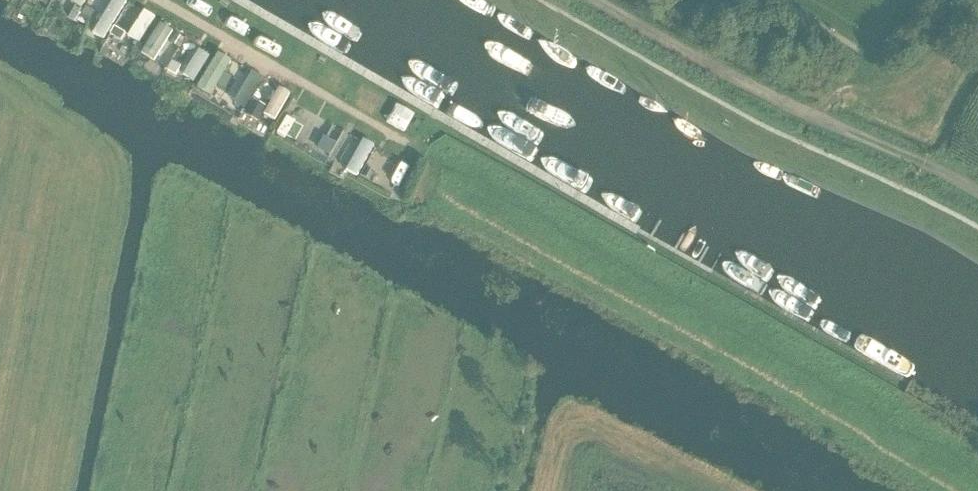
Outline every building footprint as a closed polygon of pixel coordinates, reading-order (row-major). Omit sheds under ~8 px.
[(124,0),(108,0),(93,27),(105,34),(124,0)] [(140,6),(127,36),(143,43),(155,12),(140,6)] [(154,60),(167,66),(183,32),(169,25),(154,60)] [(192,80),(209,52),(197,45),(180,73),(192,80)] [(222,50),(205,82),(218,90),(236,58),(222,50)] [(178,74),(182,63),(169,58),(165,70),(178,74)] [(230,98),(243,106),(262,74),(249,66),(230,98)] [(277,120),(289,90),(274,84),(262,114),(277,120)] [(317,123),(307,142),(324,150),(333,131),(317,123)] [(377,167),(372,176),(388,185),(393,175),(377,167)]
